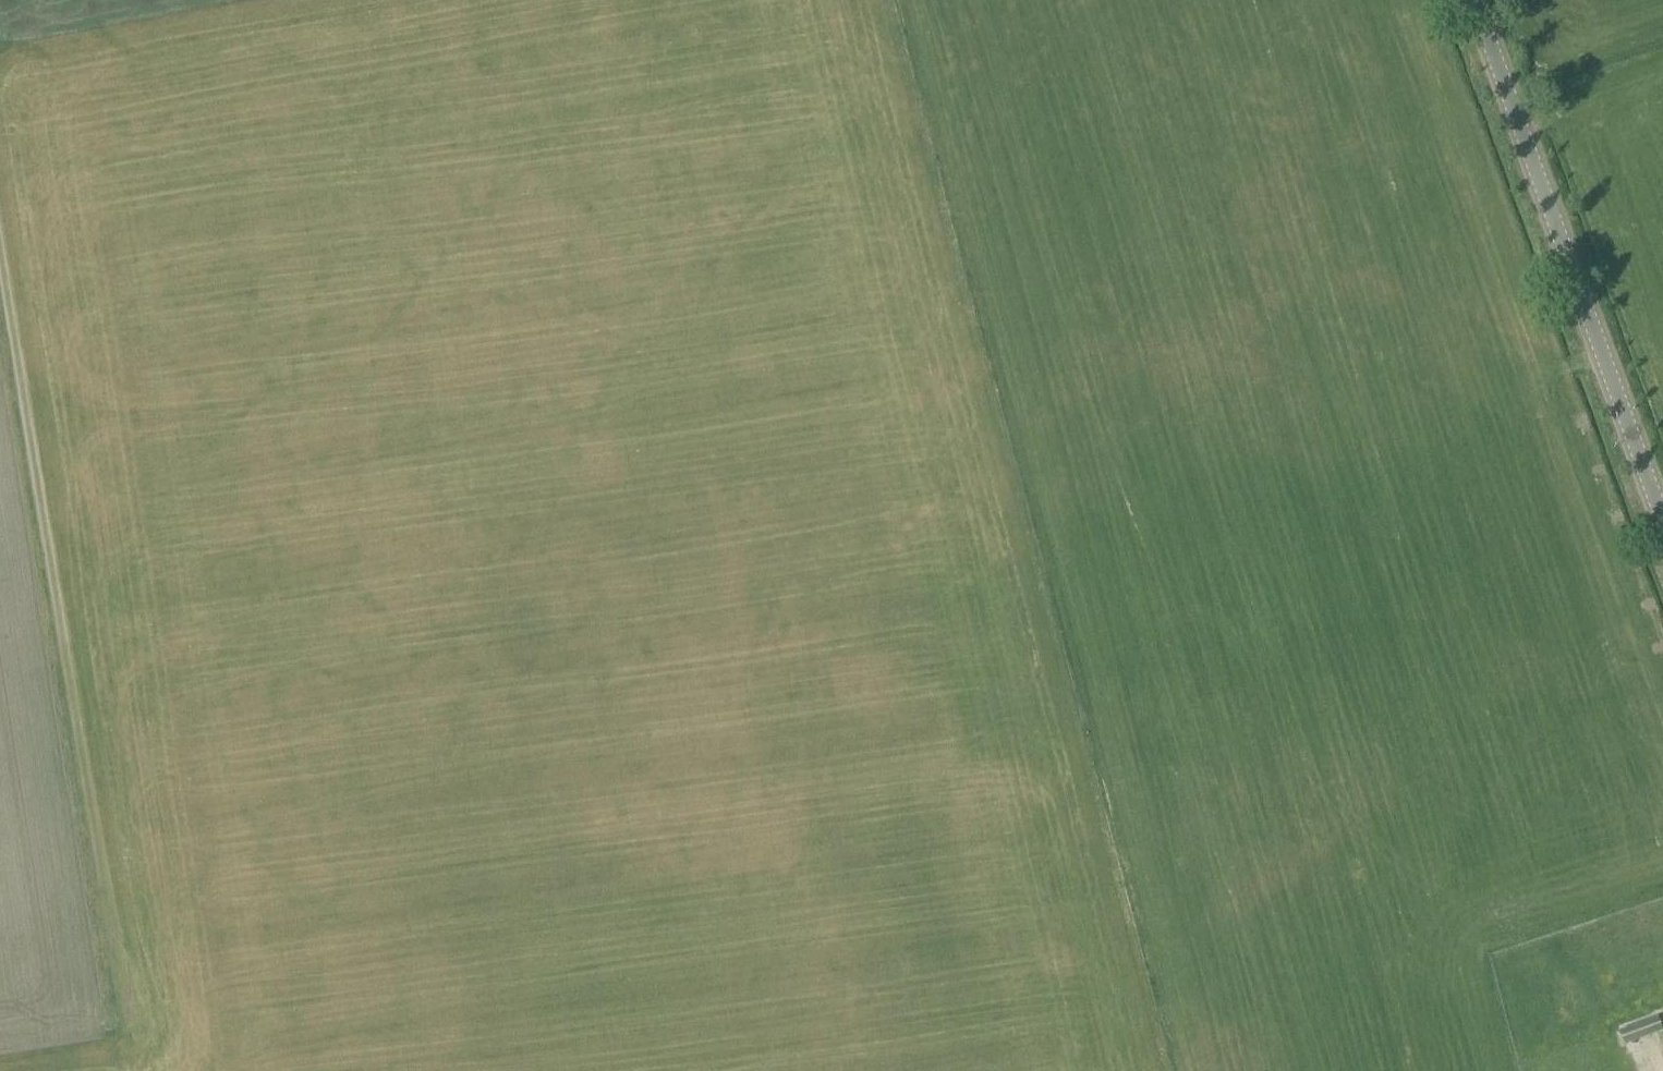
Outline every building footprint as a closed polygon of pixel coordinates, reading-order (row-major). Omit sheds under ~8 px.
[(1662,1033),(1662,1032),(1657,1018),(1619,1032),(1624,1047),(1662,1033)]
